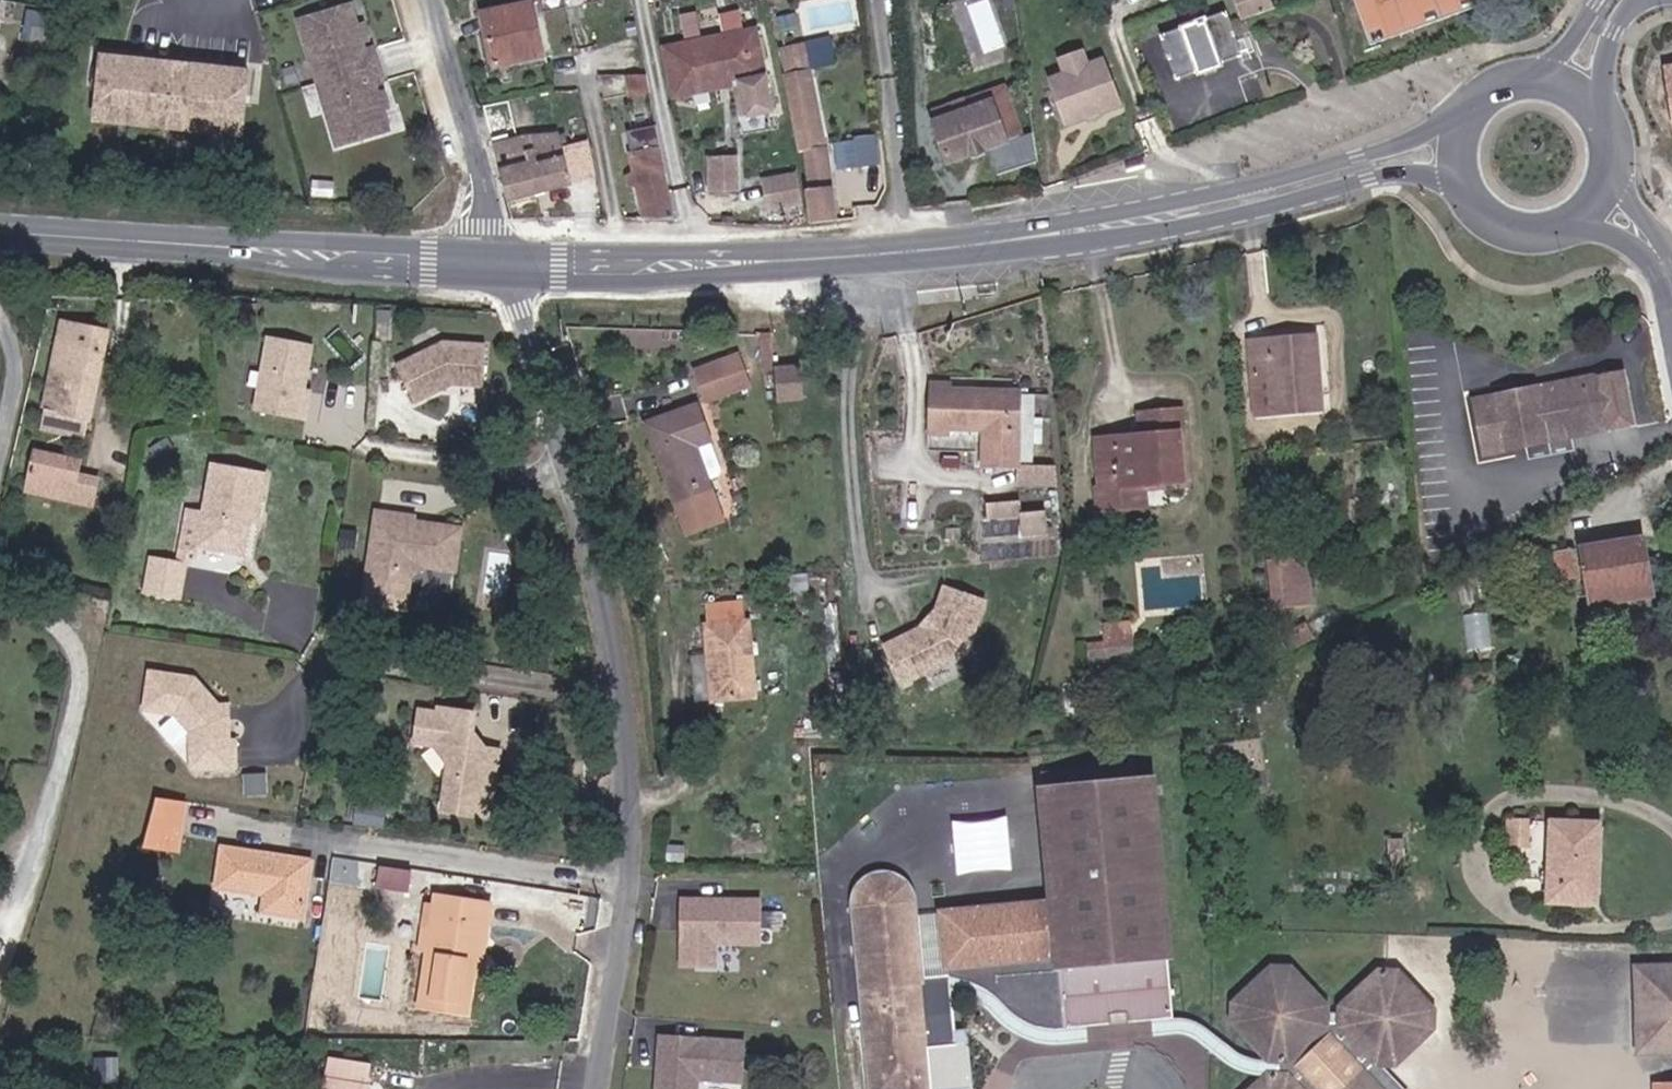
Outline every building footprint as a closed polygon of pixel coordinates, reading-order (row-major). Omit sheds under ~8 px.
[(612,0),(546,0),(550,15),(612,0)] [(1241,7),(1256,2),(1260,17),(1277,12),(1273,0),(1238,0),(1241,7)] [(1485,7),(1482,0),(1359,0),(1372,41),(1485,7)] [(1260,17),(1256,2),(1241,7),(1245,21),(1260,17)] [(1229,59),(1245,54),(1232,13),(1167,34),(1180,74),(1201,69),(1205,77),(1232,69),(1229,59)] [(756,79),(765,78),(755,29),(747,31),(756,79)] [(328,45),(344,105),(402,90),(398,76),(390,77),(388,68),(382,65),(379,53),(383,52),(377,31),(328,45)] [(711,89),(756,79),(747,31),(699,41),(711,89)] [(781,56),(800,51),(795,32),(777,36),(781,56)] [(515,98),(567,86),(555,35),(502,47),(515,98)] [(676,96),(711,89),(699,41),(666,48),(676,96)] [(827,78),(849,74),(844,42),(823,47),(827,78)] [(806,82),(827,78),(823,47),(800,51),(806,82)] [(382,65),(388,68),(392,67),(387,51),(383,52),(379,53),(382,65)] [(812,223),(839,218),(823,147),(819,147),(806,82),(800,51),(781,56),(788,85),(784,86),(796,150),(803,150),(811,189),(804,192),(812,223)] [(1064,121),(1117,105),(1103,60),(1084,64),(1079,53),(1069,57),(1072,69),(1051,76),(1064,121)] [(249,160),(266,161),(272,94),(201,89),(198,123),(181,122),(184,87),(122,82),(117,147),(129,149),(130,143),(250,152),(249,160)] [(409,156),(403,132),(399,134),(396,122),(399,116),(397,107),(407,105),(402,90),(344,105),(362,168),(409,156)] [(952,163),(1012,146),(996,98),(938,115),(952,163)] [(403,115),(399,116),(396,122),(399,134),(403,132),(408,131),(403,115)] [(879,132),(858,134),(861,164),(883,162),(879,132)] [(645,217),(677,218),(657,136),(630,142),(645,217)] [(836,164),(858,163),(855,138),(834,140),(836,164)] [(709,190),(743,190),(743,153),(710,153),(709,190)] [(518,178),(531,227),(591,213),(579,167),(534,175),(533,170),(526,171),(527,177),(518,178)] [(800,172),(767,173),(767,206),(801,206),(800,172)] [(475,349),(476,335),(464,335),(464,348),(472,349),(475,349)] [(1314,368),(1326,368),(1325,356),(1313,357),(1314,368)] [(1282,433),(1329,431),(1326,368),(1314,368),(1313,357),(1258,361),(1260,395),(1281,395),(1282,433)] [(296,414),(303,367),(260,361),(249,436),(298,443),(301,423),(295,422),(296,414)] [(471,404),(471,363),(430,362),(386,386),(407,423),(447,404),(471,404)] [(31,427),(83,437),(96,373),(44,363),(31,427)] [(737,415),(751,412),(746,378),(737,380),(702,388),(708,420),(737,415)] [(812,384),(809,384),(789,384),(790,415),(810,414),(814,414),(812,384)] [(1588,459),(1586,439),(1607,437),(1610,456),(1632,453),(1625,395),(1550,405),(1538,412),(1537,407),(1474,415),(1481,471),(1588,459)] [(954,446),(1025,446),(1025,407),(954,407),(954,446)] [(651,437),(658,467),(676,545),(710,537),(693,467),(707,463),(697,425),(651,437)] [(1154,452),(1186,451),(1184,430),(1153,431),(1151,431),(1152,453),(1154,452)] [(1157,503),(1189,501),(1186,451),(1154,452),(1152,453),(1104,455),(1107,505),(1147,503),(1157,503)] [(26,521),(57,527),(66,481),(20,472),(15,495),(30,499),(26,521)] [(158,492),(152,482),(140,489),(144,496),(146,499),(158,492)] [(144,496),(140,489),(132,493),(137,500),(144,496)] [(1108,525),(1148,524),(1147,503),(1107,505),(1108,525)] [(230,600),(235,565),(237,554),(245,554),(253,516),(197,506),(188,556),(172,553),(165,594),(139,589),(133,622),(168,628),(173,595),(183,597),(184,592),(230,600)] [(406,517),(374,510),(357,594),(393,602),(400,565),(407,559),(445,566),(453,526),(422,520),(413,530),(403,527),(406,517)] [(235,565),(244,566),(245,554),(237,554),(235,565)] [(1602,620),(1643,616),(1636,565),(1578,571),(1583,625),(1602,623),(1602,620)] [(1548,603),(1567,600),(1565,576),(1545,577),(1548,603)] [(884,639),(905,686),(985,652),(965,606),(973,603),(964,581),(940,591),(948,611),(884,639)] [(1297,606),(1312,605),(1311,581),(1274,583),(1276,627),(1298,626),(1297,606)] [(1298,626),(1312,625),(1312,605),(1297,606),(1298,626)] [(1603,629),(1644,625),(1643,616),(1602,620),(1602,623),(1603,629)] [(1106,638),(1088,641),(1090,658),(1137,651),(1132,619),(1103,623),(1106,638)] [(686,720),(730,721),(728,648),(685,647),(686,720)] [(206,727),(206,724),(186,694),(135,694),(135,732),(167,733),(179,754),(179,790),(223,789),(223,761),(213,761),(214,737),(207,736),(202,727),(206,727)] [(1094,730),(1108,729),(1107,717),(1094,718),(1094,730)] [(207,736),(214,737),(214,724),(206,724),(206,727),(202,727),(207,736)] [(477,766),(471,758),(475,730),(438,726),(438,731),(418,729),(415,760),(435,763),(449,781),(444,828),(486,833),(486,825),(493,824),(499,767),(477,766)] [(179,790),(179,754),(167,733),(135,732),(131,736),(179,790)] [(1179,1019),(1162,780),(1044,789),(1052,899),(1057,958),(1062,1025),(1082,1024),(1081,1014),(1171,1010),(1172,1020),(1179,1019)] [(241,809),(241,796),(225,796),(225,810),(241,809)] [(128,870),(160,873),(165,823),(135,819),(128,870)] [(381,844),(384,829),(358,824),(356,839),(381,844)] [(1566,874),(1576,874),(1577,831),(1530,831),(1528,917),(1565,917),(1566,874)] [(251,935),(293,939),(300,880),(217,870),(213,913),(243,916),(243,910),(253,911),(251,935)] [(899,881),(896,878),(889,875),(882,874),(872,875),(866,877),(858,882),(853,889),(851,897),(867,1088),(929,1088),(935,1078),(935,1066),(931,1058),(926,1052),(925,1042),(933,1041),(952,1039),(948,996),(946,978),(919,978),(918,970),(910,895),(906,887),(899,881)] [(1565,917),(1576,917),(1576,874),(1566,874),(1565,917)] [(370,911),(406,916),(408,893),(372,890),(370,911)] [(720,944),(765,944),(766,895),(682,894),(681,967),(719,967),(720,944)] [(1057,958),(1052,899),(938,908),(943,967),(1057,958)] [(471,995),(462,994),(472,923),(427,918),(411,1025),(466,1033),(471,995)] [(1255,1035),(1261,1041),(1275,1057),(1276,1058),(1281,1058),(1282,1059),(1303,1035),(1310,1034),(1327,1017),(1327,1016),(1327,1002),(1313,986),(1304,986),(1283,961),(1276,959),(1259,977),(1252,985),(1246,985),(1230,999),(1230,1017),(1246,1035),(1255,1035)] [(1423,1035),(1437,1021),(1437,1002),(1423,988),(1418,987),(1394,963),(1387,963),(1365,985),(1357,986),(1342,1001),(1341,1020),(1355,1035),(1363,1034),(1385,1059),(1393,1059),(1417,1035),(1423,1035)] [(1639,966),(1642,1054),(1671,1054),(1671,965),(1639,966)] [(1035,1034),(1047,1040),(1051,1042),(1059,1042),(1093,1040),(1091,1024),(1082,1024),(1062,1025),(1050,1024),(1046,1023),(1029,1015),(1009,996),(997,987),(980,978),(960,968),(955,967),(918,970),(919,978),(946,978),(948,996),(960,995),(974,997),(984,999),(992,1002),(1004,1009),(1022,1025),(1035,1034)] [(1091,1024),(1172,1020),(1171,1010),(1081,1014),(1082,1024),(1091,1024)] [(1396,1071),(1385,1059),(1363,1034),(1355,1035),(1341,1020),(1327,1016),(1327,1017),(1310,1034),(1303,1035),(1282,1059),(1281,1058),(1280,1068),(1281,1069),(1299,1088),(1412,1088),(1396,1071)] [(1275,1057),(1254,1060),(1234,1050),(1222,1041),(1215,1035),(1207,1028),(1195,1022),(1189,1019),(1185,1019),(1179,1019),(1172,1020),(1152,1022),(1153,1036),(1165,1034),(1176,1034),(1189,1035),(1214,1055),(1219,1059),(1226,1064),(1236,1070),(1254,1075),(1276,1069),(1277,1068),(1280,1068),(1281,1058),(1276,1058),(1275,1057)] [(952,1088),(973,1088),(975,1027),(954,1027),(952,1088)] [(704,1080),(746,1083),(749,1036),(660,1030),(656,1088),(703,1088),(704,1080)] [(931,1058),(935,1066),(933,1041),(925,1042),(926,1052),(931,1058)] [(1281,1069),(1280,1068),(1277,1068),(1276,1069),(1257,1088),(1299,1088),(1281,1069)]
